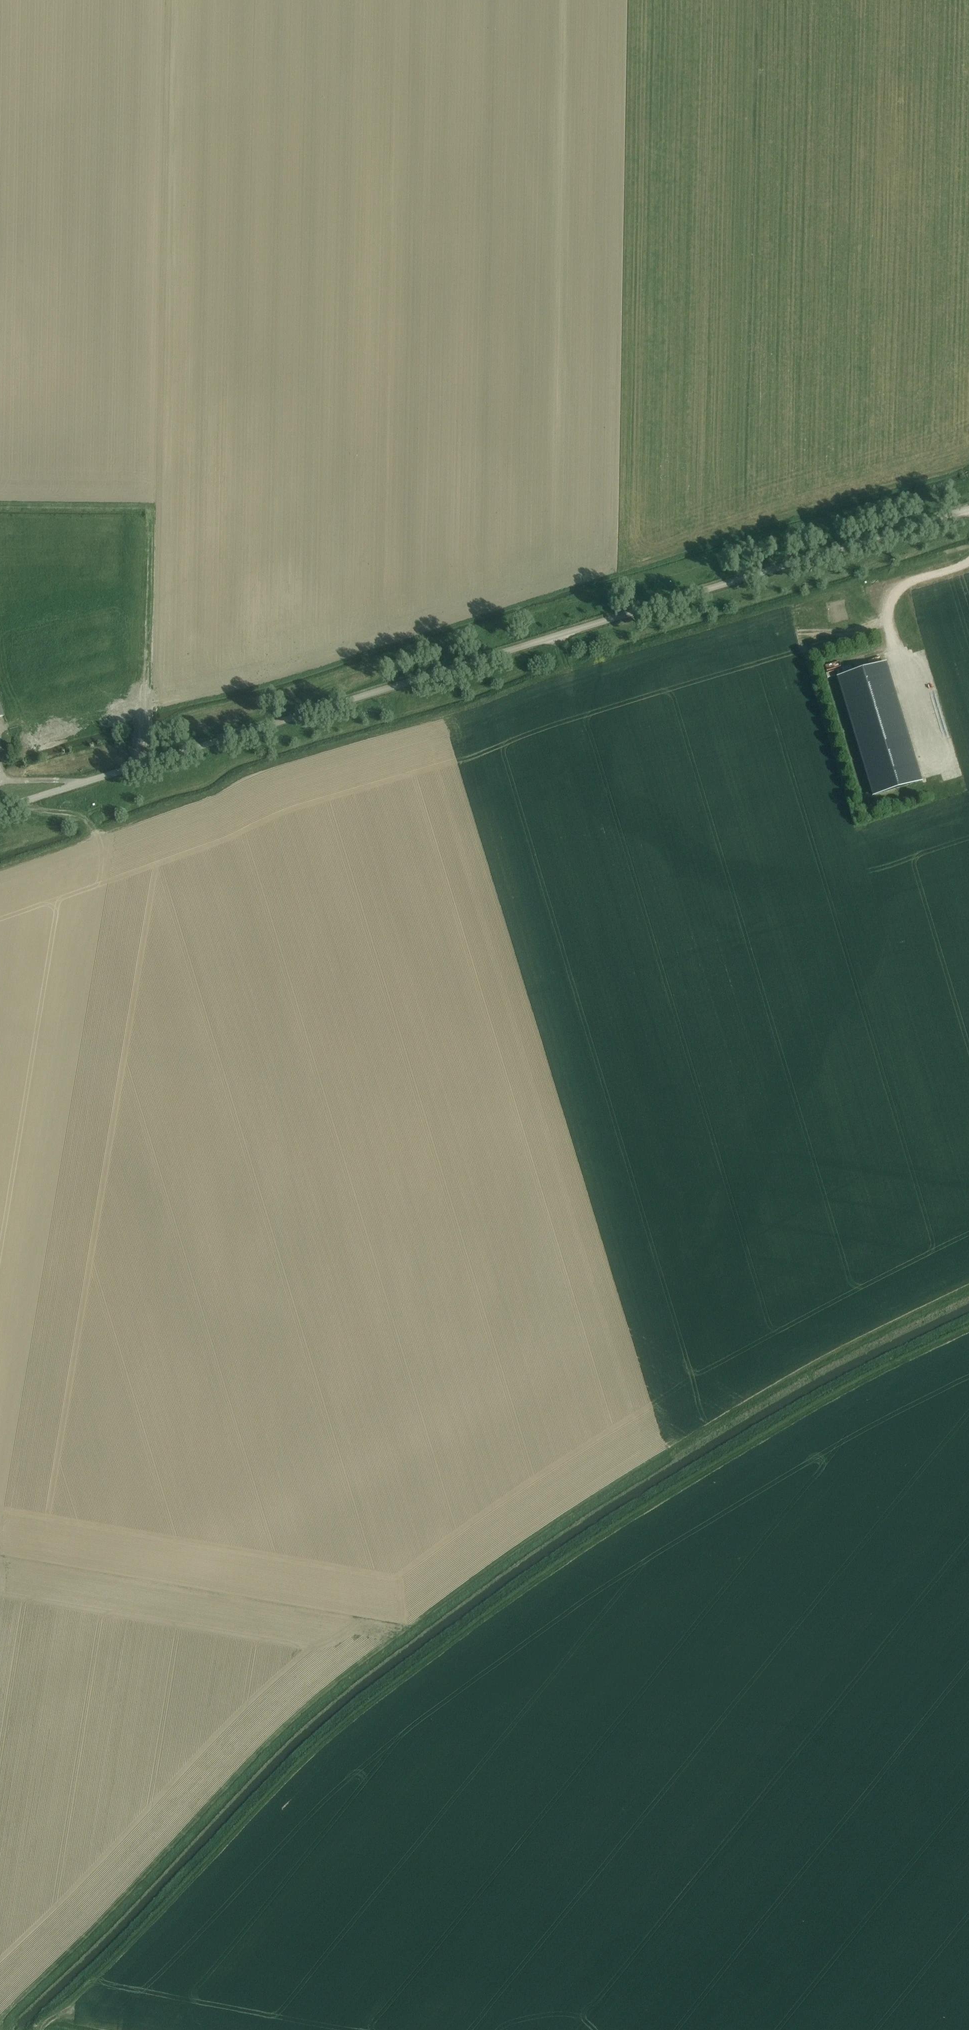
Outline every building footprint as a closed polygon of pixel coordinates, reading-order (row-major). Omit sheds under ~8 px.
[(923,782),(887,662),(836,677),(872,797),(923,782)]
